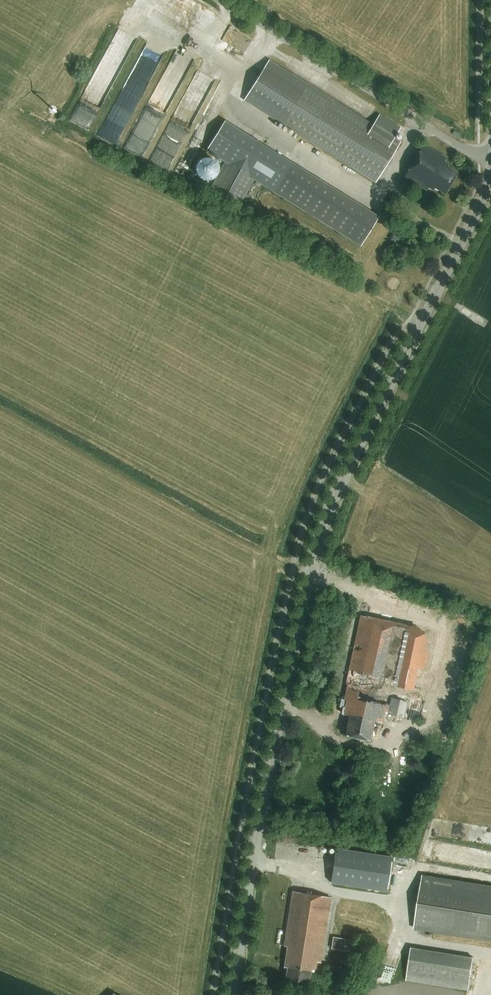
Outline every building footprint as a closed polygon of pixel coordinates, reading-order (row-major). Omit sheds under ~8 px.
[(159,6),(186,17),(193,0),(161,0),(159,6)] [(245,52),(253,40),(232,27),(224,39),(245,52)] [(145,41),(105,137),(123,144),(163,49),(145,41)] [(290,130),(375,183),(401,142),(394,138),(400,128),(401,128),(379,114),(373,124),(331,98),(308,84),(270,60),(244,101),(290,130)] [(72,121),(90,131),(119,76),(107,70),(109,65),(104,62),(72,121)] [(257,181),(263,185),(360,246),(361,246),(376,221),(378,217),(225,121),(207,150),(226,162),(210,192),(238,208),(254,179),(257,181)] [(424,144),(404,176),(427,190),(428,187),(433,189),(434,187),(445,193),(457,172),(447,166),(448,164),(444,161),(446,157),(424,144)] [(170,154),(156,149),(153,159),(166,164),(170,154)] [(200,155),(195,170),(217,177),(221,162),(200,155)] [(394,212),(400,214),(404,205),(398,203),(394,212)] [(453,726),(473,638),(440,631),(361,615),(346,684),(348,684),(345,700),(342,699),(340,707),(344,707),(342,714),(349,715),(346,735),(371,739),(374,722),(381,724),(384,711),(453,726)] [(462,827),(461,839),(477,840),(478,828),(462,827)] [(434,859),(484,867),(486,860),(481,859),(481,853),(462,850),(462,856),(448,853),(448,849),(436,847),(434,859)] [(336,848),(331,882),(387,891),(392,856),(336,848)] [(423,875),(414,929),(490,941),(490,885),(423,875)] [(287,947),(283,968),(287,968),(285,982),(309,986),(312,973),(314,973),(317,963),(320,964),(331,898),(292,892),(284,947),(287,947)] [(354,953),(356,940),(345,939),(344,951),(354,953)] [(469,991),(475,957),(412,947),(407,981),(469,991)]
